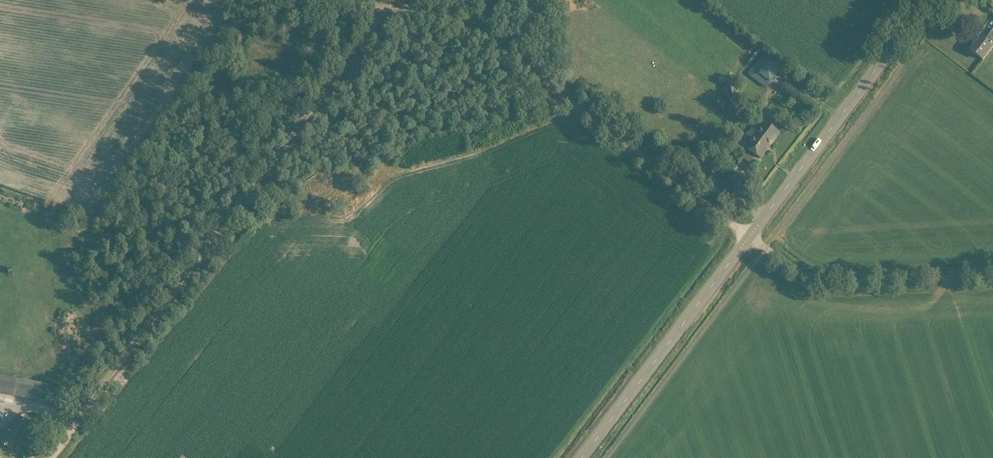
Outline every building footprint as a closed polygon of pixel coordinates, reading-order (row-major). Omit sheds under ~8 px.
[(979,57),(984,61),(992,49),(992,30),(985,40),(981,37),(971,51),(979,57)] [(767,54),(751,74),(767,87),(783,66),(767,54)] [(725,87),(726,90),(740,89),(740,85),(732,80),(725,87)] [(747,148),(761,159),(780,134),(766,123),(747,148)] [(13,394),(45,400),(48,384),(16,379),(0,376),(0,392),(13,394)] [(4,434),(0,431),(0,441),(11,449),(29,424),(17,415),(4,434)]
